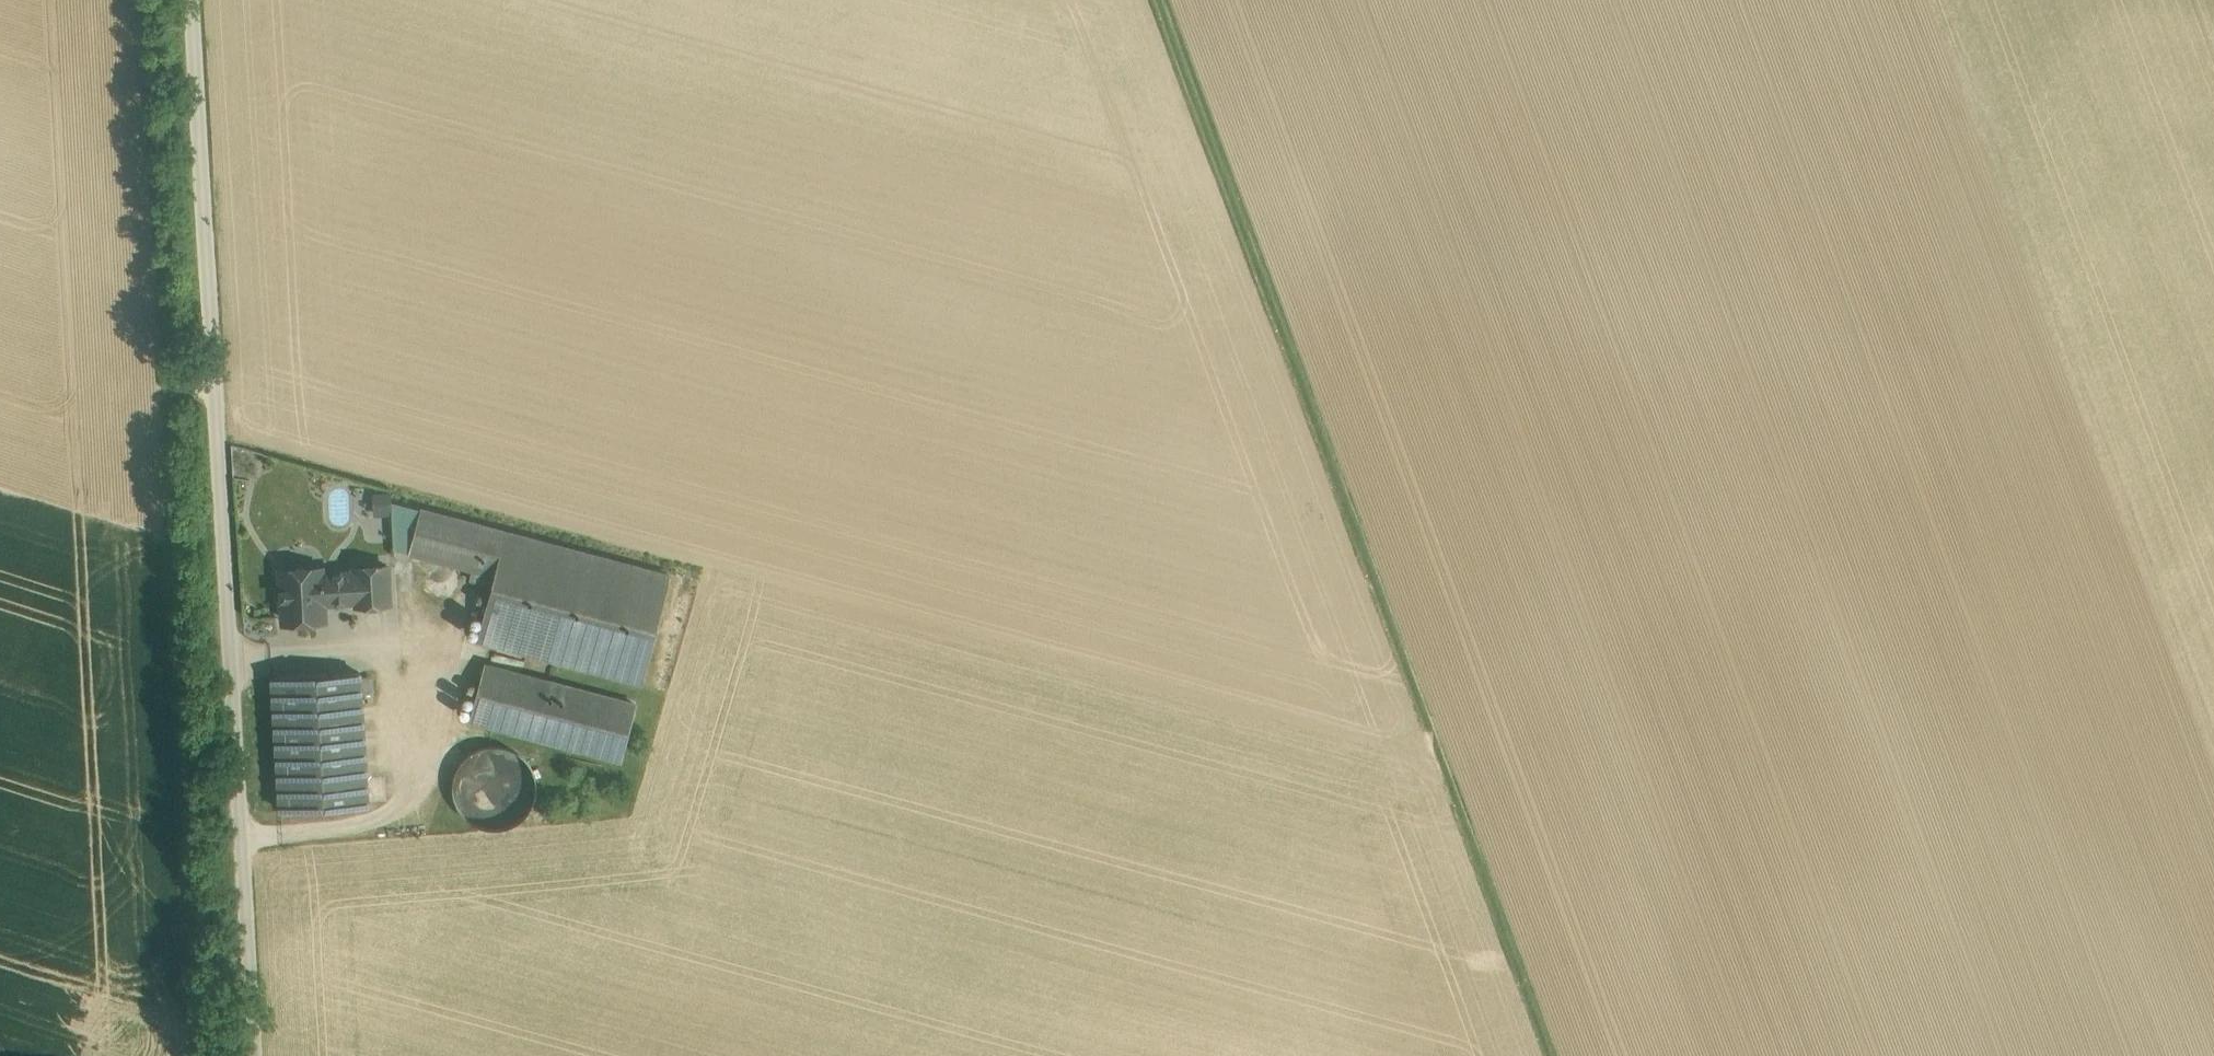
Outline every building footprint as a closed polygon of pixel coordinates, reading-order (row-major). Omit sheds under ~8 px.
[(506,531),(421,508),(410,552),(473,568),(471,578),(492,584),(506,531)] [(670,574),(506,531),(492,584),(478,639),(641,682),(670,574)] [(387,565),(354,567),(354,571),(356,599),(356,604),(389,602),(387,565)] [(321,567),(296,568),(297,579),(281,580),(283,618),(299,617),(299,621),(325,619),(323,601),(356,599),(354,571),(322,573),(321,567)] [(636,703),(485,663),(470,719),(621,759),(636,703)] [(360,672),(272,678),(280,809),(368,803),(360,672)] [(508,747),(494,745),(480,747),(467,755),(458,766),(453,780),(453,794),(459,806),(470,818),(485,824),(501,824),(516,819),(527,808),(534,794),(535,778),(530,764),(520,754),(508,747)]
